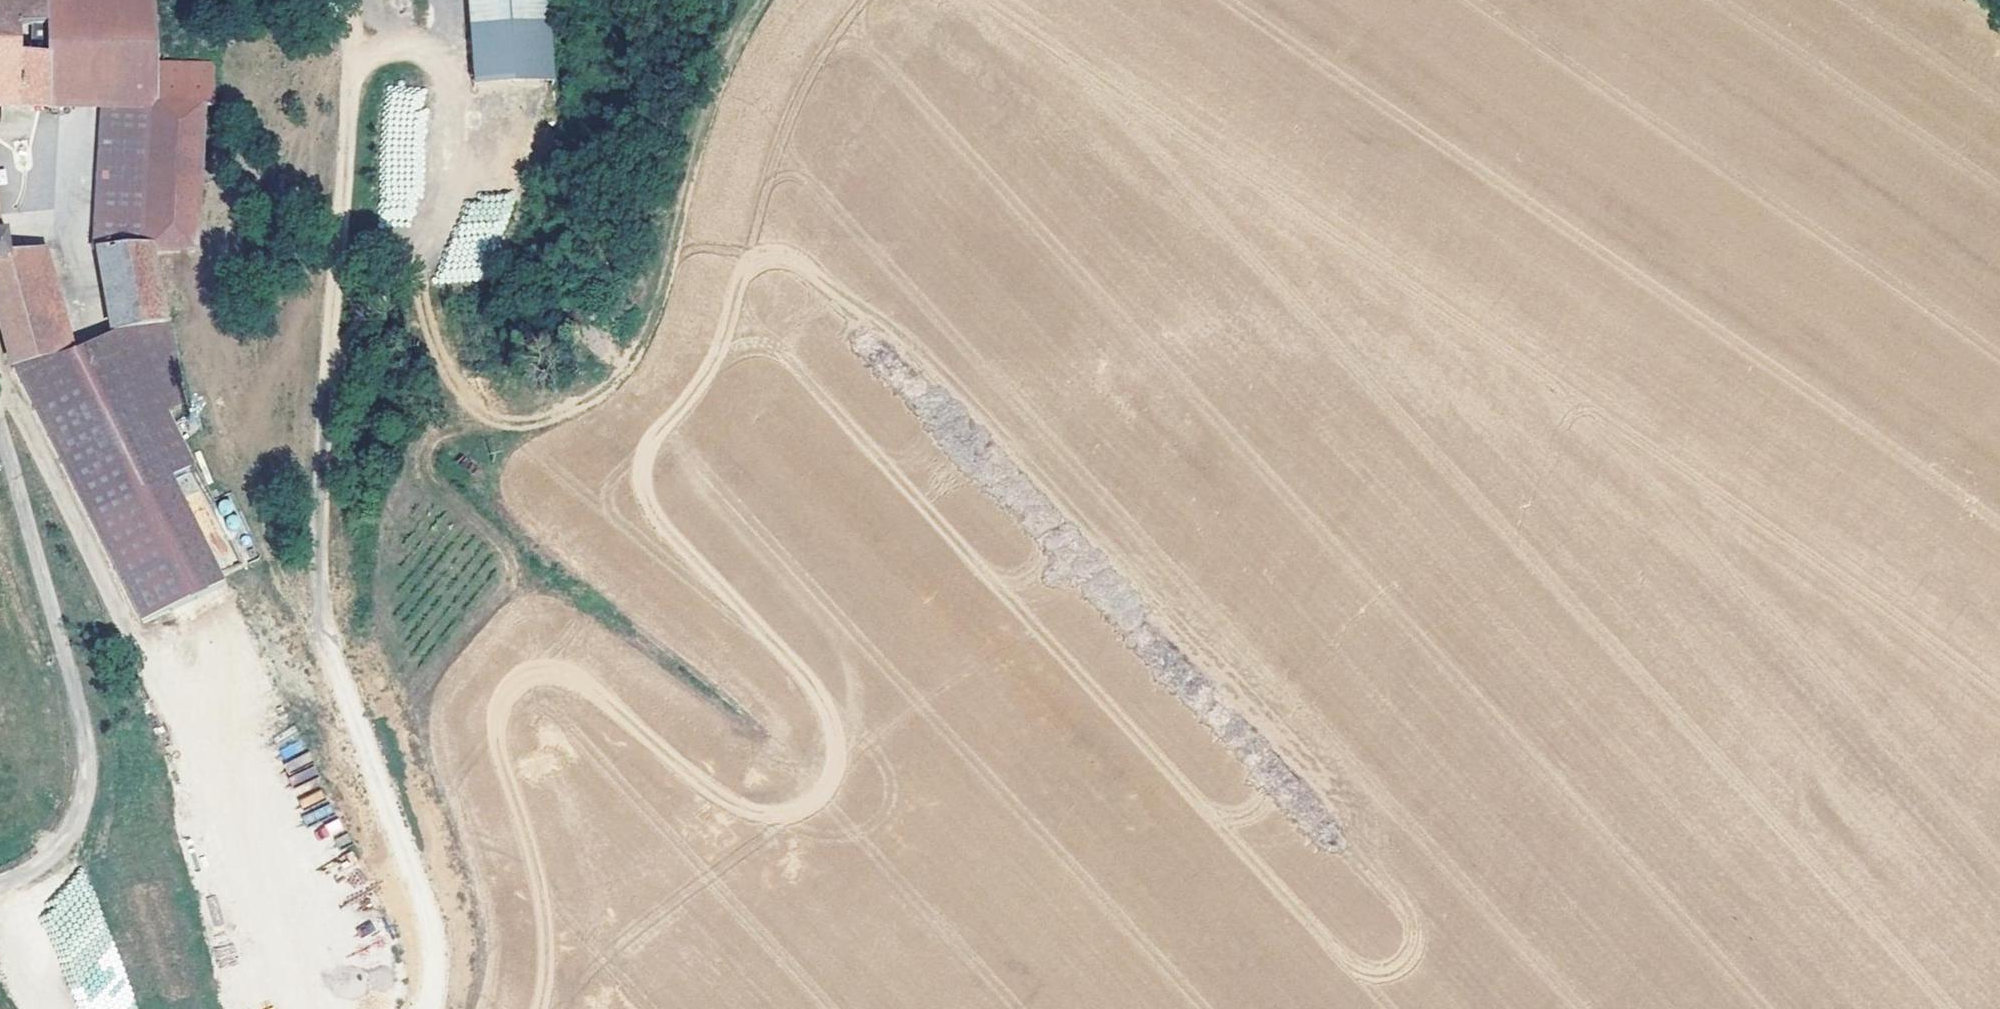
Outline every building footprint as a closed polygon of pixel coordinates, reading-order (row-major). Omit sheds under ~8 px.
[(9,31),(7,0),(0,0),(0,32),(9,31)] [(9,31),(152,29),(151,0),(7,0),(9,31)] [(544,0),(464,0),(470,84),(550,78),(544,0)] [(153,105),(144,248),(147,252),(191,249),(199,106),(212,104),(213,63),(154,63),(153,45),(152,29),(9,31),(0,32),(0,105),(153,105)] [(8,367),(19,366),(65,479),(131,626),(218,587),(167,476),(189,466),(178,446),(159,408),(182,399),(167,317),(160,319),(147,252),(144,248),(99,251),(115,334),(56,349),(31,249),(1,256),(0,252),(0,336),(8,367)] [(228,530),(239,526),(230,498),(219,502),(228,530)] [(234,562),(223,533),(209,539),(219,567),(234,562)]
